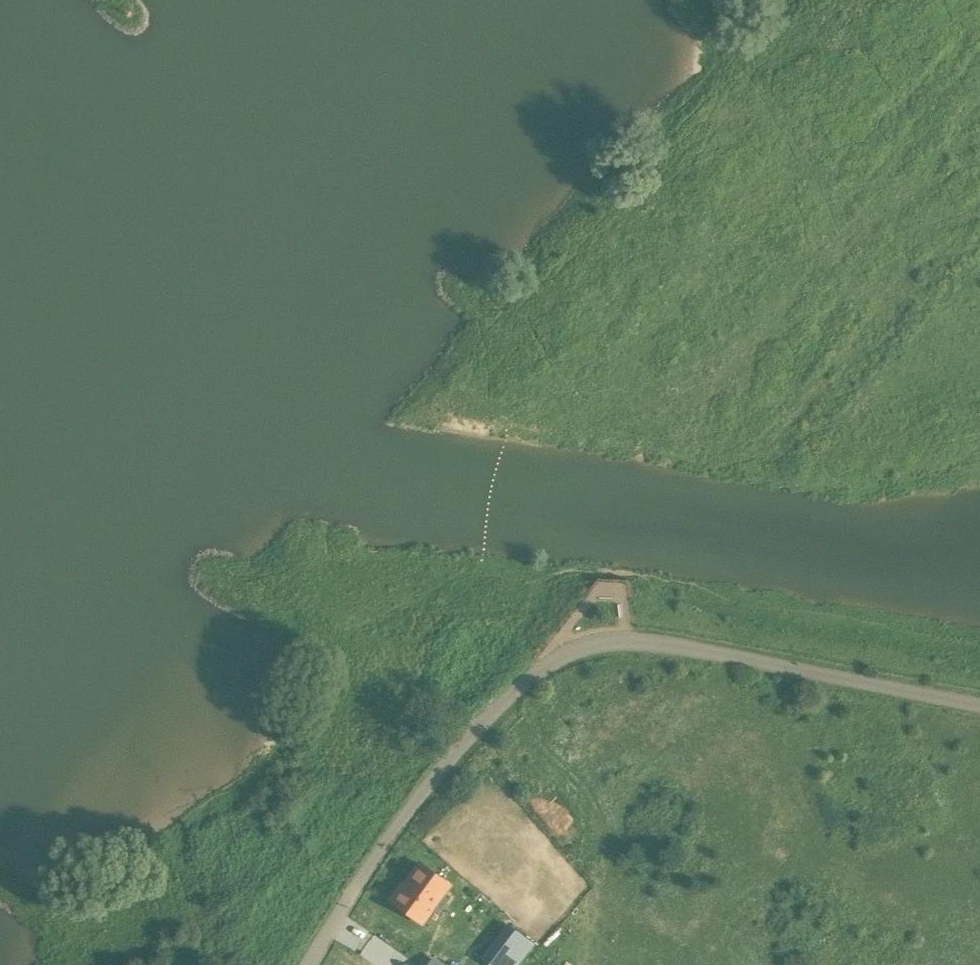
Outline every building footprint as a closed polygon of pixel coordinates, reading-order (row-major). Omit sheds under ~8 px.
[(449,884),(420,863),(404,884),(402,883),(390,899),(421,921),(431,908),(437,913),(447,899),(441,895),(449,884)] [(530,941),(511,927),(486,960),(493,964),(512,964),(530,941)]
